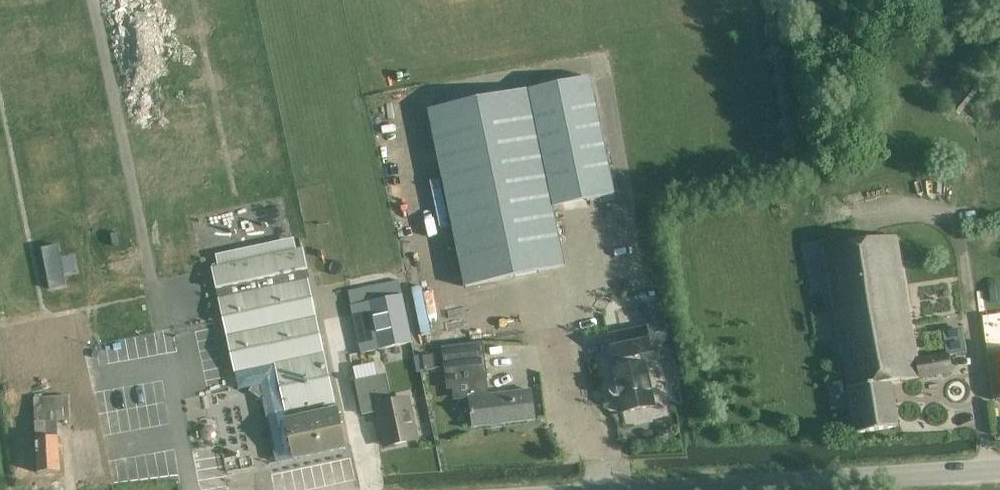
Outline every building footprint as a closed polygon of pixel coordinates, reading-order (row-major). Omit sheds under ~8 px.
[(590,77),(527,90),(552,208),(615,195),(590,77)] [(527,91),(428,111),(465,290),(564,269),(527,91)] [(916,359),(896,238),(824,251),(847,388),(849,388),(857,436),(897,429),(889,384),(952,374),(949,357),(949,354),(945,355),(916,359)] [(57,245),(41,248),(49,290),(65,286),(57,245)] [(302,249),(212,268),(212,270),(215,281),(219,298),(235,373),(239,391),(253,388),(250,393),(261,400),(264,395),(279,463),(294,460),(345,449),(302,249)] [(365,288),(348,292),(361,354),(378,351),(410,344),(397,281),(365,288)] [(999,400),(999,324),(984,326),(991,401),(999,400)] [(945,331),(941,331),(945,355),(949,354),(949,357),(966,354),(961,328),(945,331)] [(644,365),(642,355),(653,353),(648,329),(609,337),(614,361),(616,360),(618,371),(614,371),(617,385),(616,385),(613,387),(612,391),(613,395),(615,398),(619,398),(620,398),(623,414),(655,408),(646,365),(644,365)] [(413,356),(415,372),(434,369),(432,353),(413,356)] [(486,357),(444,362),(447,384),(469,382),(471,397),(469,397),(472,416),(473,429),(491,427),(535,421),(531,389),(490,394),(486,357)] [(388,405),(382,377),(355,383),(361,414),(378,411),(386,449),(415,442),(406,401),(388,405)] [(48,425),(18,430),(26,475),(55,469),(48,425)]
